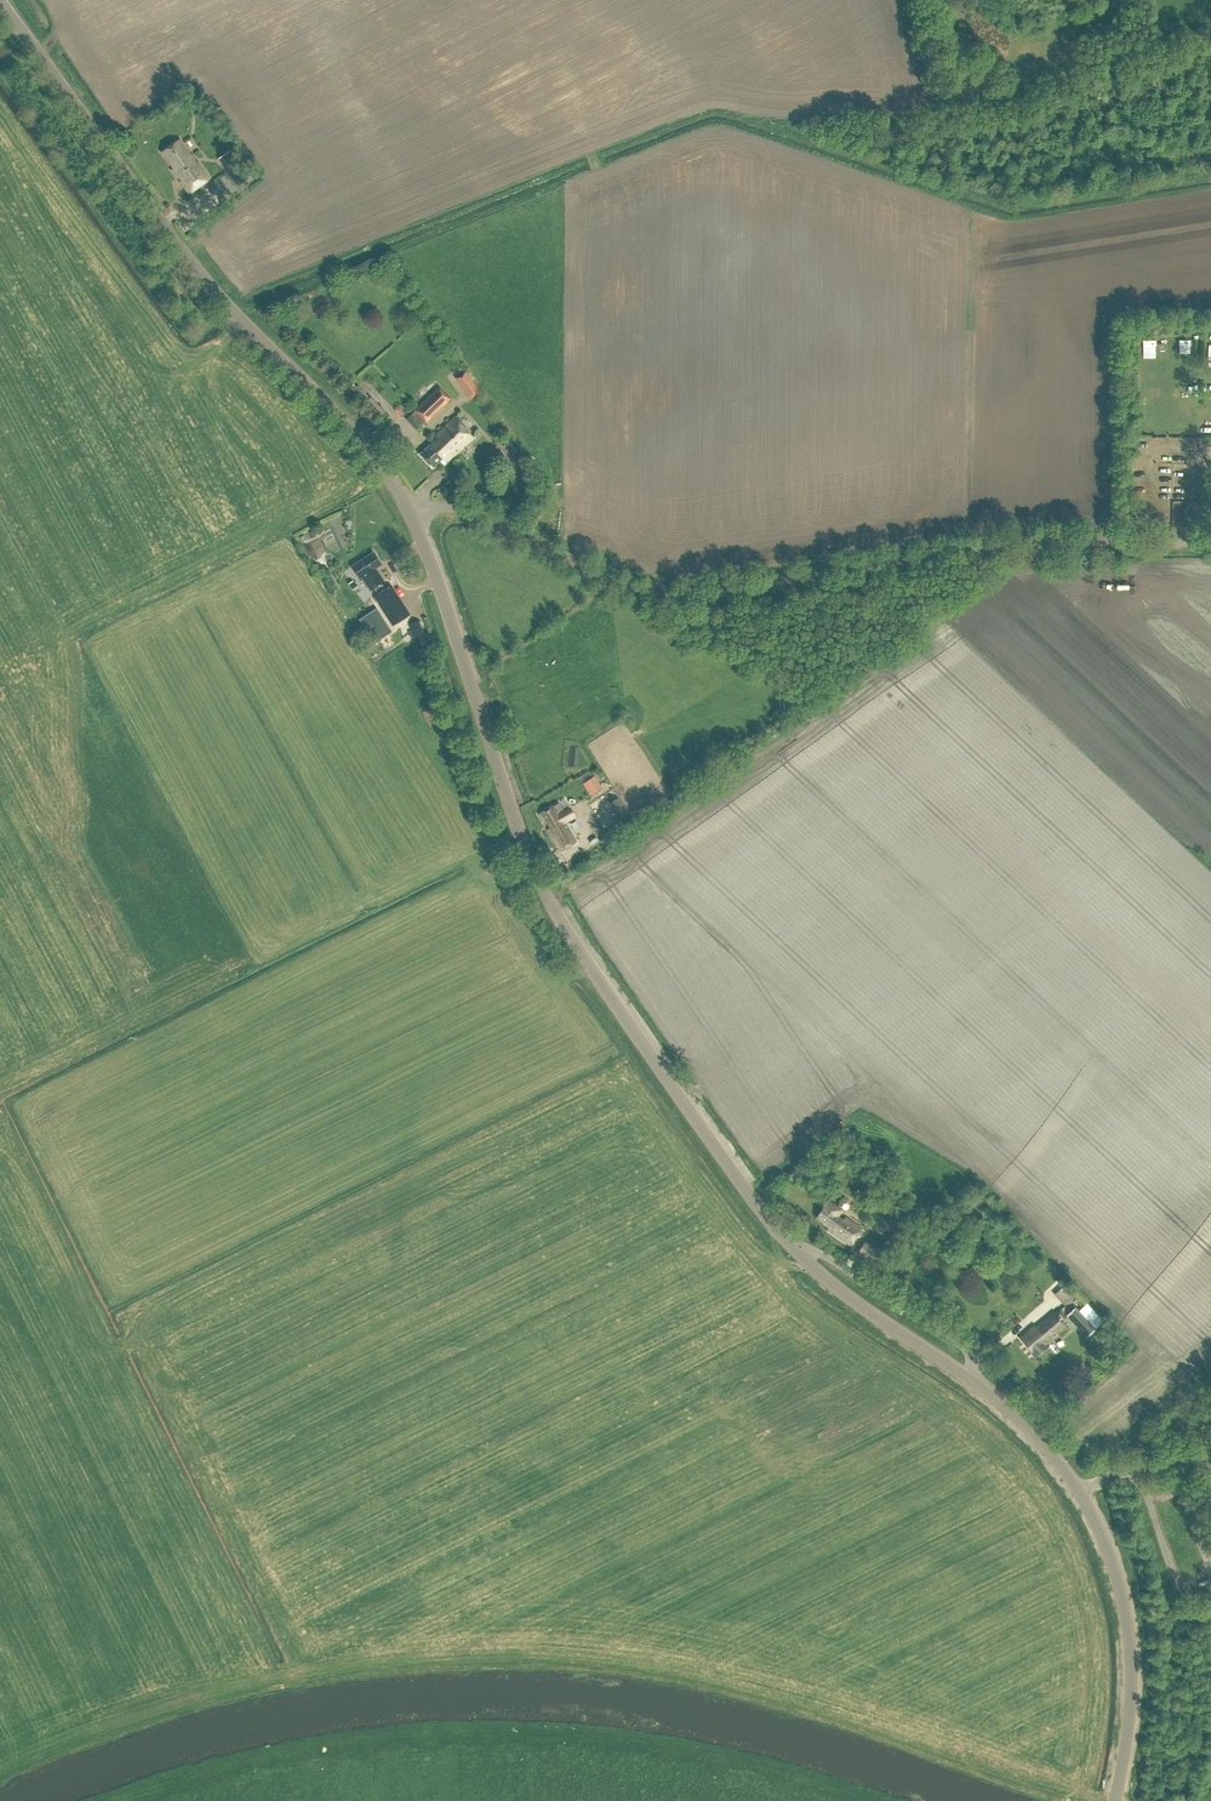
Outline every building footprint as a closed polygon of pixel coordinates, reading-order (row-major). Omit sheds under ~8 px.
[(192,157),(179,139),(162,151),(175,169),(173,171),(189,194),(209,179),(192,156),(192,157)] [(229,162),(223,166),(228,173),(240,164),(230,150),(224,155),(229,162)] [(459,376),(473,397),(479,392),(466,372),(459,376)] [(415,410),(427,422),(450,399),(439,387),(415,410)] [(443,466),(472,438),(453,418),(434,436),(436,439),(419,455),(432,469),(439,462),(443,466)] [(384,583),(374,568),(380,564),(372,553),(351,568),(358,578),(360,577),(370,592),(384,583)] [(357,586),(353,581),(349,584),(353,590),(357,586)] [(391,586),(375,596),(393,625),(410,615),(391,586)] [(375,642),(391,630),(377,608),(360,619),(375,642)] [(419,621),(409,624),(414,637),(418,636),(423,634),(419,621)] [(582,784),(590,796),(602,789),(594,777),(582,784)] [(617,799),(611,803),(625,828),(633,823),(618,799),(617,799)] [(560,853),(577,844),(559,811),(563,808),(560,802),(539,813),(560,853)] [(844,1223),(837,1219),(842,1212),(828,1202),(816,1219),(829,1227),(827,1230),(850,1246),(861,1230),(846,1220),(844,1223)] [(885,1219),(897,1235),(915,1221),(903,1205),(885,1219)] [(865,1241),(857,1252),(871,1263),(879,1251),(865,1241)] [(1035,1301),(1045,1309),(1052,1301),(1042,1293),(1035,1301)] [(1067,1317),(1087,1338),(1096,1330),(1076,1308),(1067,1317)] [(1046,1345),(1067,1326),(1063,1321),(1067,1317),(1060,1309),(1056,1313),(1055,1311),(1031,1332),(1029,1330),(1020,1338),(1036,1356),(1047,1347),(1046,1345)] [(1014,1352),(1010,1357),(1019,1365),(1023,1360),(1014,1352)] [(1151,1526),(1145,1527),(1148,1544),(1154,1543),(1151,1526)]
